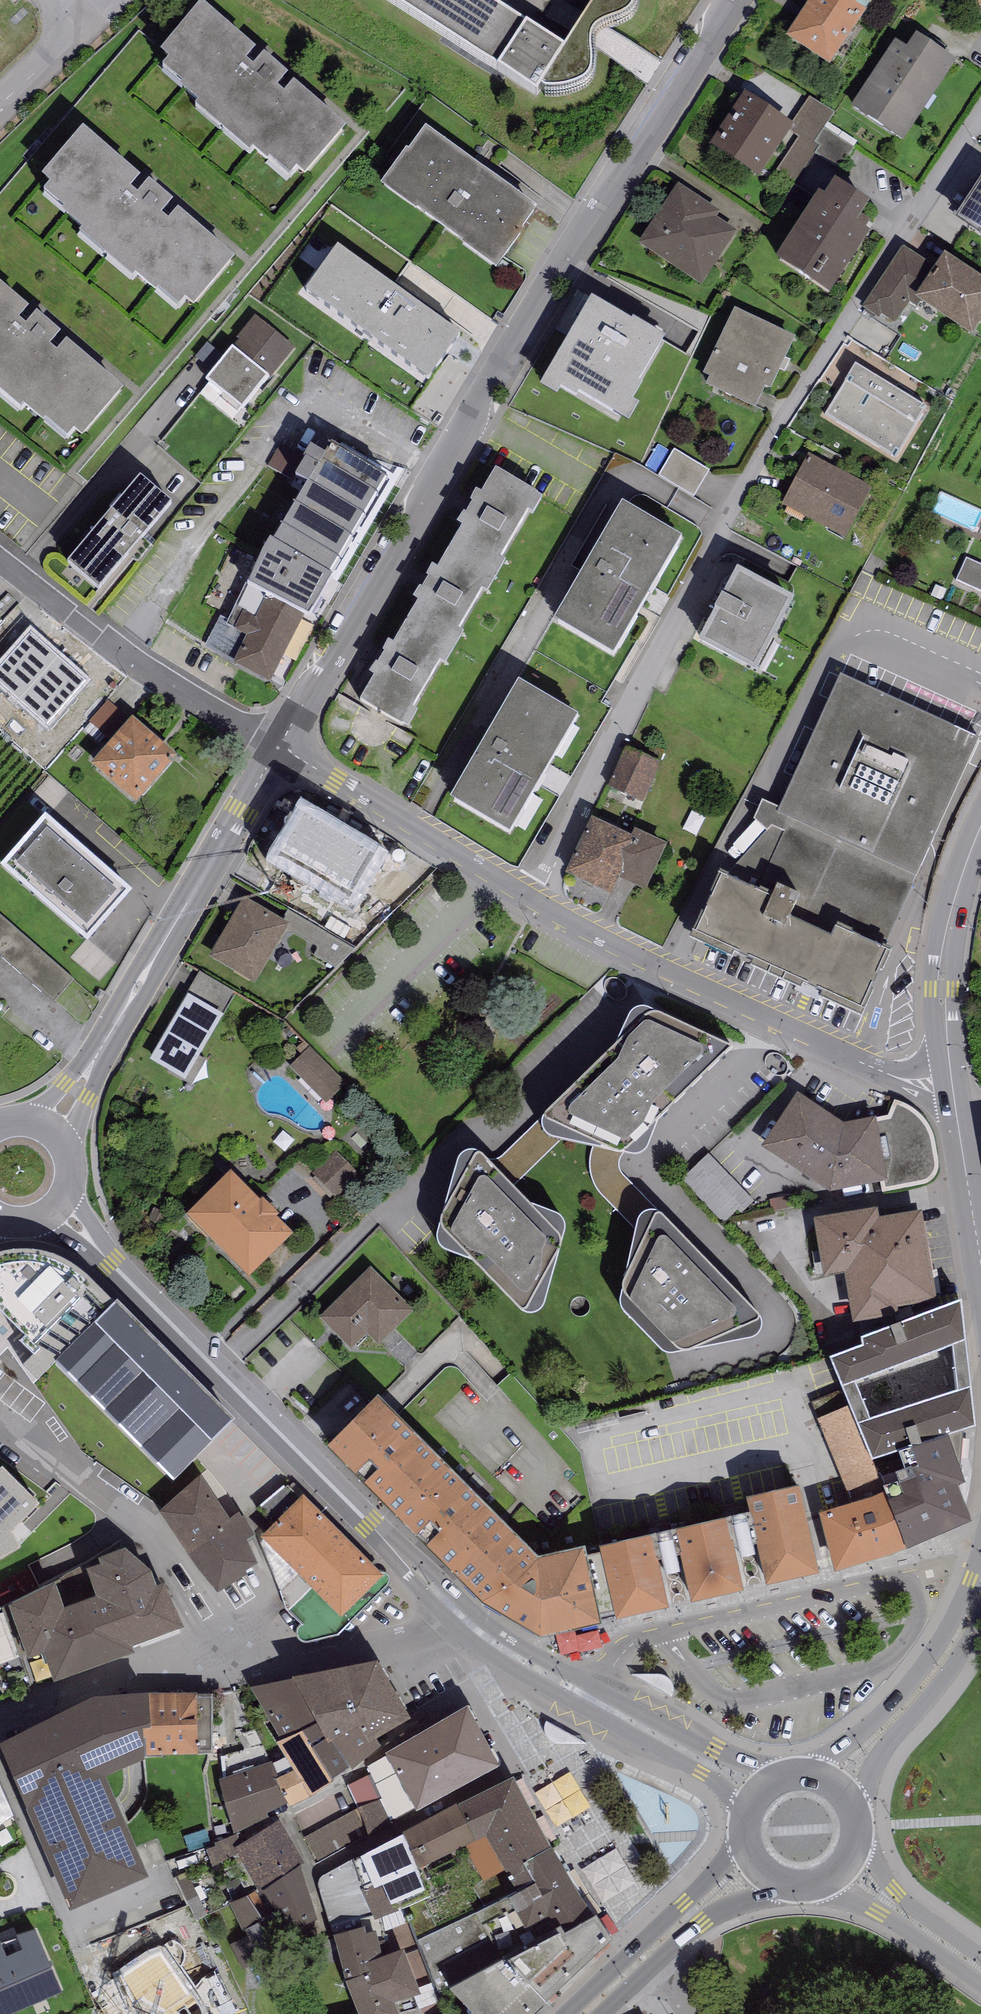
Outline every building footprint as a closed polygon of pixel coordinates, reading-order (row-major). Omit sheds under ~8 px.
[(536,98),(542,91),(546,94),(545,97),(555,97),(560,97),(568,95),(573,94),(582,90),(588,87),(592,82),(595,76),(597,71),(597,65),(597,56),(596,47),(597,41),(600,35),(606,31),(611,28),(618,26),(624,25),(629,21),(632,19),(637,13),(641,7),(641,0),(597,0),(564,50),(487,0),(386,0),(536,98)] [(830,68),(875,0),(811,0),(786,38),(830,68)] [(257,53),(201,7),(159,56),(167,62),(160,71),(201,105),(197,111),(248,153),(252,148),(292,181),(298,173),(307,180),(348,130),(294,85),(285,97),(277,90),(288,77),(265,58),(254,71),(247,65),(257,53)] [(851,108),(902,142),(956,61),(916,34),(906,49),(895,41),(851,108)] [(745,94),(709,146),(758,179),(790,133),(788,131),(792,125),(745,94)] [(809,97),(792,125),(788,131),(790,133),(798,137),(777,171),(796,183),(814,154),(841,170),(855,148),(824,129),(834,112),(809,97)] [(406,152),(381,187),(497,270),(539,211),(425,130),(408,153),(406,152)] [(139,181),(83,132),(42,180),(50,187),(44,194),(64,212),(61,215),(80,232),(77,235),(131,281),(134,277),(156,296),(159,292),(179,310),(185,303),(192,310),(235,262),(179,213),(169,224),(161,217),(172,204),(149,185),(138,197),(131,191),(139,181)] [(820,195),(776,264),(832,299),(870,240),(854,230),(871,205),(835,182),(825,198),(820,195)] [(954,223),(980,240),(980,182),(954,223)] [(720,213),(679,185),(639,244),(703,286),(738,234),(715,219),(720,213)] [(464,337),(337,246),(302,294),(429,385),(464,337)] [(916,301),(937,269),(903,247),(862,308),(879,319),(881,314),(895,324),(909,303),(912,305),(916,301)] [(916,301),(972,337),(980,323),(980,280),(945,256),(937,269),(916,301)] [(0,289),(0,397),(19,413),(23,409),(45,428),(48,424),(68,442),(73,435),(81,442),(123,394),(67,345),(57,356),(49,349),(60,336),(38,317),(27,329),(19,323),(28,313),(0,289)] [(631,324),(592,301),(539,390),(555,400),(560,391),(577,401),(580,397),(630,426),(639,411),(629,405),(666,341),(633,321),(631,324)] [(795,339),(733,310),(703,376),(709,378),(704,388),(754,411),(764,390),(770,393),(795,339)] [(296,349),(254,317),(230,347),(232,348),(207,380),(243,410),(260,389),(262,391),(296,349)] [(930,410),(855,365),(824,417),(899,462),(930,410)] [(325,459),(310,451),(294,480),(306,487),(274,545),(269,542),(246,587),(305,616),(308,620),(331,579),(330,578),(385,480),(330,449),(325,459)] [(675,450),(659,477),(694,497),(710,470),(675,450)] [(808,454),(782,505),(845,539),(872,488),(808,454)] [(538,496),(496,472),(481,497),(476,494),(470,504),(472,506),(466,517),(463,516),(457,526),(462,529),(438,571),(432,568),(426,579),(429,580),(422,591),(420,590),(413,601),(418,604),(393,647),(388,644),(382,654),(384,656),(378,667),(376,665),(369,676),(374,679),(360,703),(408,731),(417,715),(412,712),(439,665),(444,668),(463,636),(459,633),(482,593),(487,596),(505,565),(500,562),(527,514),(534,518),(543,503),(536,499),(538,496)] [(140,479),(66,565),(98,592),(171,506),(140,479)] [(940,491),(931,512),(976,532),(980,520),(980,510),(940,491)] [(554,625),(613,659),(682,542),(623,507),(554,625)] [(957,581),(980,592),(980,566),(967,559),(957,581)] [(795,602),(737,572),(698,645),(756,676),(795,602)] [(271,684),(305,616),(246,587),(229,621),(220,617),(205,647),(234,662),(232,665),(271,684)] [(20,612),(0,634),(0,670),(4,674),(15,662),(24,670),(43,648),(39,644),(46,636),(20,612)] [(62,666),(51,656),(20,694),(65,732),(101,689),(67,661),(62,666)] [(980,739),(840,676),(779,810),(777,815),(917,878),(980,739)] [(449,802),(509,837),(577,719),(518,685),(449,802)] [(177,758),(132,719),(92,766),(137,805),(177,758)] [(608,788),(643,804),(661,764),(626,748),(608,788)] [(777,815),(779,810),(762,803),(754,821),(767,832),(772,827),(783,833),(756,896),(771,903),(776,891),(799,901),(789,923),(830,942),(835,932),(883,954),(917,878),(777,815)] [(296,810),(261,870),(308,897),(343,837),(296,810)] [(46,818),(0,870),(87,946),(133,893),(46,818)] [(632,839),(591,821),(565,877),(610,898),(618,881),(636,841),(632,839)] [(636,832),(632,839),(636,841),(618,881),(646,893),(668,846),(636,832)] [(756,896),(719,879),(690,942),(861,1020),(890,957),(883,954),(835,932),(830,942),(789,923),(799,901),(776,891),(771,903),(756,896)] [(244,899),(209,959),(254,985),(289,926),(244,899)] [(362,955),(381,924),(350,905),(331,936),(362,955)] [(0,916),(0,957),(51,1001),(72,978),(0,916)] [(188,996),(150,1062),(185,1083),(224,1017),(188,996)] [(658,1127),(732,1056),(648,1016),(643,1015),(638,1016),(634,1018),(631,1020),(629,1024),(625,1034),(617,1050),(544,1121),(542,1130),(542,1134),(544,1139),(548,1143),(553,1146),(559,1147),(589,1153),(631,1162),(638,1163),(643,1160),(648,1156),(658,1127)] [(311,1046),(291,1066),(327,1104),(347,1085),(311,1046)] [(843,1126),(797,1095),(760,1148),(830,1195),(880,1184),(881,1193),(919,1187),(925,1186),(930,1183),(934,1181),(937,1176),(938,1172),(939,1167),(938,1154),(937,1145),(934,1134),(929,1125),(925,1119),(918,1114),(909,1107),(901,1103),(894,1101),(889,1117),(877,1119),(843,1126)] [(336,1151),(312,1172),(334,1198),(358,1177),(336,1151)] [(707,1154),(681,1180),(724,1224),(738,1211),(741,1214),(754,1202),(707,1154)] [(472,1267),(520,1317),(525,1320),(530,1320),(536,1319),(541,1316),(544,1311),(564,1241),(565,1234),(563,1228),(559,1223),(553,1220),(529,1212),(479,1160),(475,1158),(469,1158),(464,1159),(460,1163),(458,1169),(443,1221),(437,1244),(438,1250),(441,1254),(446,1258),(472,1267)] [(231,1174),(187,1218),(248,1279),(292,1236),(276,1219),(279,1217),(263,1201),(261,1204),(231,1174)] [(878,1212),(814,1223),(823,1281),(844,1277),(853,1326),(937,1312),(921,1215),(880,1222),(878,1212)] [(677,1361),(748,1346),(754,1345),(758,1342),(760,1338),(761,1333),(761,1329),(759,1325),(660,1222),(656,1219),(651,1219),(647,1220),(642,1222),(639,1226),(637,1229),(621,1303),(620,1310),(621,1315),(623,1319),(659,1356),(663,1360),(667,1361),(672,1361),(677,1361)] [(7,1349),(23,1371),(38,1386),(54,1369),(106,1317),(114,1309),(84,1279),(69,1269),(53,1262),(34,1258),(13,1257),(0,1260),(0,1356),(7,1349)] [(369,1269),(319,1320),(351,1352),(366,1337),(378,1348),(413,1312),(369,1269)] [(863,1353),(830,1365),(849,1411),(871,1467),(874,1466),(949,1442),(975,1434),(961,1305),(861,1340),(863,1353)] [(114,1309),(106,1317),(54,1369),(173,1488),(236,1425),(117,1307),(114,1309)] [(327,1445),(406,1525),(457,1475),(379,1395),(327,1445)] [(871,1467),(849,1411),(817,1421),(853,1508),(886,1498),(874,1466),(871,1467)] [(965,1488),(949,1442),(874,1466),(886,1498),(906,1552),(907,1555),(972,1528),(958,1491),(965,1488)] [(539,1556),(457,1475),(406,1525),(484,1601),(514,1586),(539,1556)] [(2,1476),(0,1477),(0,1568),(21,1556),(13,1541),(40,1513),(2,1476)] [(201,1480),(159,1516),(217,1597),(248,1577),(246,1575),(258,1567),(246,1544),(255,1538),(245,1519),(243,1521),(238,1514),(228,1521),(201,1480)] [(800,1486),(746,1497),(749,1512),(751,1511),(758,1542),(767,1584),(819,1573),(800,1486)] [(379,1575),(303,1498),(261,1540),(259,1542),(280,1593),(287,1613),(302,1628),(301,1629),(299,1630),(298,1632),(298,1635),(298,1638),(300,1641),(302,1642),(304,1643),(335,1637),(340,1635),(388,1587),(389,1583),(388,1578),(386,1575),(382,1574),(379,1575)] [(853,1508),(819,1518),(835,1576),(873,1565),(906,1552),(886,1498),(853,1508)] [(749,1512),(675,1528),(681,1554),(691,1601),(743,1590),(733,1548),(739,1547),(741,1558),(755,1555),(752,1543),(758,1542),(751,1511),(749,1512)] [(675,1528),(599,1546),(601,1551),(615,1616),(616,1618),(667,1606),(656,1562),(662,1560),(665,1575),(679,1571),(676,1555),(681,1554),(675,1528)] [(586,1546),(539,1556),(514,1586),(484,1601),(539,1642),(602,1630),(599,1619),(615,1616),(601,1551),(587,1555),(586,1546)] [(55,1589),(9,1612),(28,1665),(43,1659),(53,1690),(136,1659),(133,1653),(183,1634),(165,1589),(156,1592),(151,1576),(125,1555),(98,1565),(100,1570),(86,1575),(97,1603),(65,1615),(55,1589)] [(377,1667),(292,1684),(316,1729),(328,1751),(336,1747),(352,1774),(381,1749),(413,1727),(377,1667)] [(643,1676),(634,1676),(671,1697),(673,1692),(673,1688),(672,1685),(670,1682),(668,1680),(664,1678),(660,1677),(655,1676),(650,1676),(643,1676)] [(252,1690),(281,1745),(302,1734),(316,1729),(292,1684),(252,1690)] [(148,1696),(149,1699),(150,1737),(143,1737),(144,1760),(213,1758),(211,1699),(198,1699),(198,1695),(148,1696)] [(0,1750),(24,1807),(104,1777),(106,1783),(145,1767),(144,1760),(143,1737),(150,1737),(149,1699),(93,1702),(0,1750)] [(467,1711),(367,1769),(381,1800),(391,1822),(413,1811),(416,1817),(499,1772),(467,1711)] [(583,1744),(549,1724),(548,1728),(548,1732),(548,1735),(549,1738),(552,1741),(555,1743),(558,1744),(561,1744),(564,1744),(568,1745),(572,1745),(576,1744),(583,1744)] [(316,1729),(302,1734),(331,1787),(352,1774),(336,1747),(328,1751),(316,1729)] [(331,1787),(302,1734),(281,1745),(277,1747),(284,1760),(272,1766),(280,1780),(276,1782),(288,1805),(290,1810),(331,1787)] [(222,1758),(223,1781),(271,1763),(262,1745),(222,1758)] [(219,1782),(234,1836),(271,1822),(267,1815),(288,1805),(276,1782),(280,1780),(272,1766),(271,1763),(223,1781),(219,1782)] [(146,1777),(145,1767),(106,1783),(104,1777),(24,1807),(70,1918),(148,1885),(124,1824),(130,1822),(135,1819),(139,1814),(144,1805),(147,1795),(147,1787),(146,1777)] [(458,1805),(401,1835),(403,1840),(415,1873),(465,1849),(483,1884),(504,1873),(510,1884),(527,1875),(524,1869),(552,1852),(514,1781),(462,1809),(458,1805)] [(0,1795),(0,1842),(17,1834),(0,1795)] [(359,1809),(304,1839),(318,1863),(391,1822),(381,1800),(359,1809)] [(701,1834),(701,1811),(648,1812),(648,1835),(701,1834)] [(278,1823),(233,1852),(261,1895),(302,1869),(306,1866),(278,1823)] [(207,1830),(184,1837),(189,1854),(212,1846),(207,1830)] [(353,1860),(324,1877),(322,1878),(320,1881),(318,1884),(318,1888),(330,1930),(371,1916),(375,1922),(429,1899),(426,1894),(425,1895),(415,1873),(403,1840),(363,1860),(361,1857),(353,1860)] [(595,1923),(552,1852),(524,1869),(527,1875),(510,1884),(515,1895),(475,1915),(508,1969),(558,1940),(561,1943),(595,1923)] [(589,1869),(597,1901),(632,1893),(624,1860),(589,1869)] [(318,1923),(302,1869),(261,1895),(279,1939),(318,1923)] [(416,1942),(419,1950),(432,1984),(439,2003),(444,2013),(540,2013),(546,2008),(508,1969),(475,1915),(416,1942)] [(608,1916),(603,1920),(613,1935),(619,1931),(608,1916)] [(611,1946),(595,1923),(561,1943),(558,1940),(508,1969),(546,2008),(611,1946)] [(333,1940),(356,2013),(399,2013),(396,2006),(415,2000),(419,1999),(416,1990),(432,1984),(419,1950),(406,1955),(405,1953),(384,1959),(376,1934),(366,1937),(364,1931),(333,1940)] [(61,1996),(35,1934),(0,1945),(0,2013),(20,2013),(61,1996)] [(89,1986),(99,2013),(102,2013),(121,2007),(111,1978),(89,1986)] [(419,2010),(439,2003),(432,1984),(416,1990),(419,1999),(415,2000),(419,2010)]
